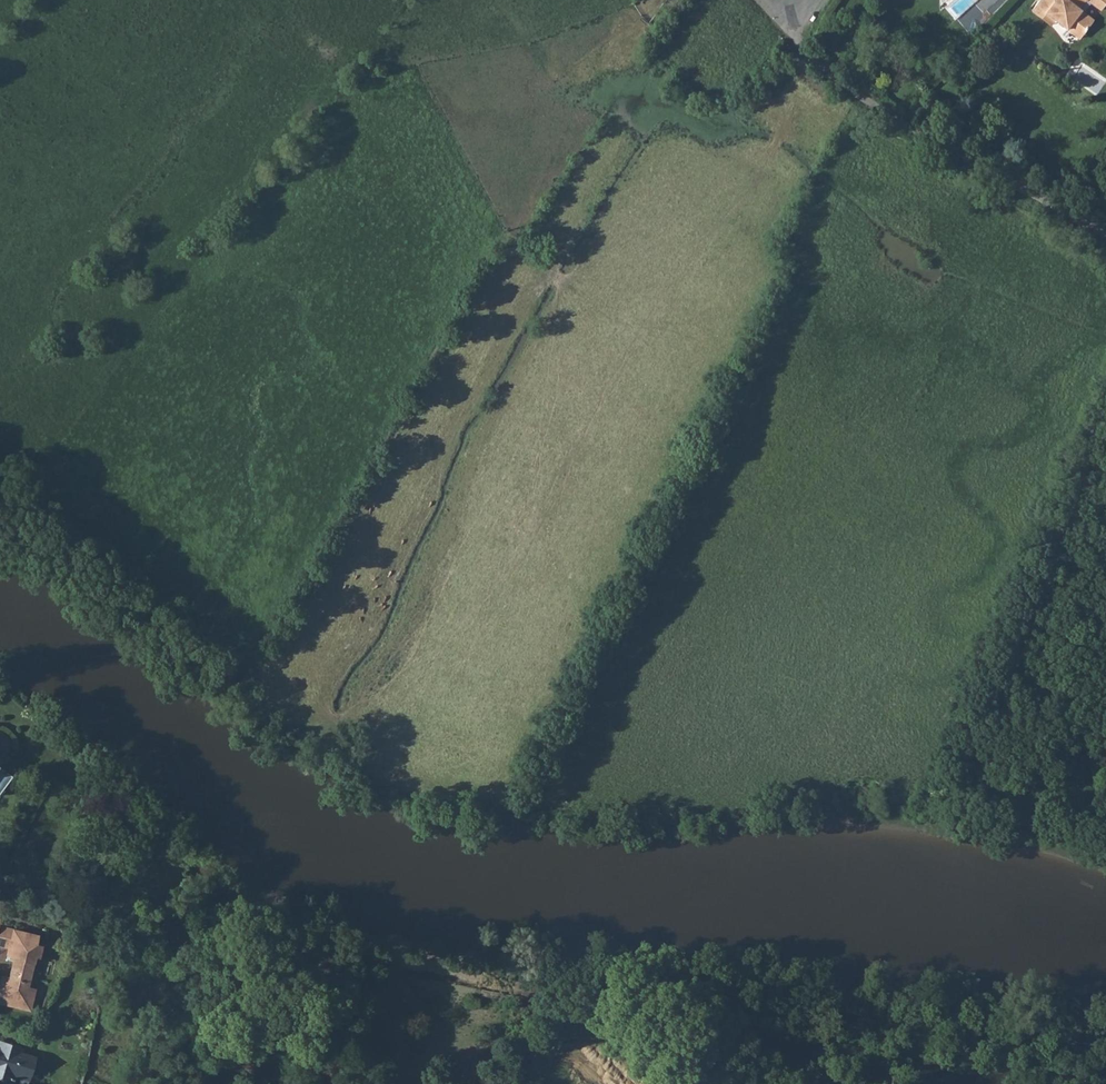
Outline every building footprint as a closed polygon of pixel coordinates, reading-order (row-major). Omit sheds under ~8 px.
[(1043,18),(1046,13),(1056,21),(1067,29),(1071,25),(1084,34),(1094,20),(1084,12),(1092,3),(1102,10),(1105,5),(1105,0),(1038,0),(1031,9),(1043,18)] [(1046,13),(1043,18),(1052,26),(1056,21),(1046,13)] [(1071,25),(1067,29),(1080,40),(1084,34),(1071,25)] [(26,934),(0,927),(0,947),(7,949),(5,962),(13,964),(9,980),(1,978),(0,985),(0,1003),(32,1010),(36,990),(26,988),(28,982),(30,983),(36,957),(38,946),(29,944),(26,934)] [(13,1075),(27,1078),(35,1052),(21,1048),(21,1045),(0,1039),(0,1083),(11,1083),(13,1075)]
